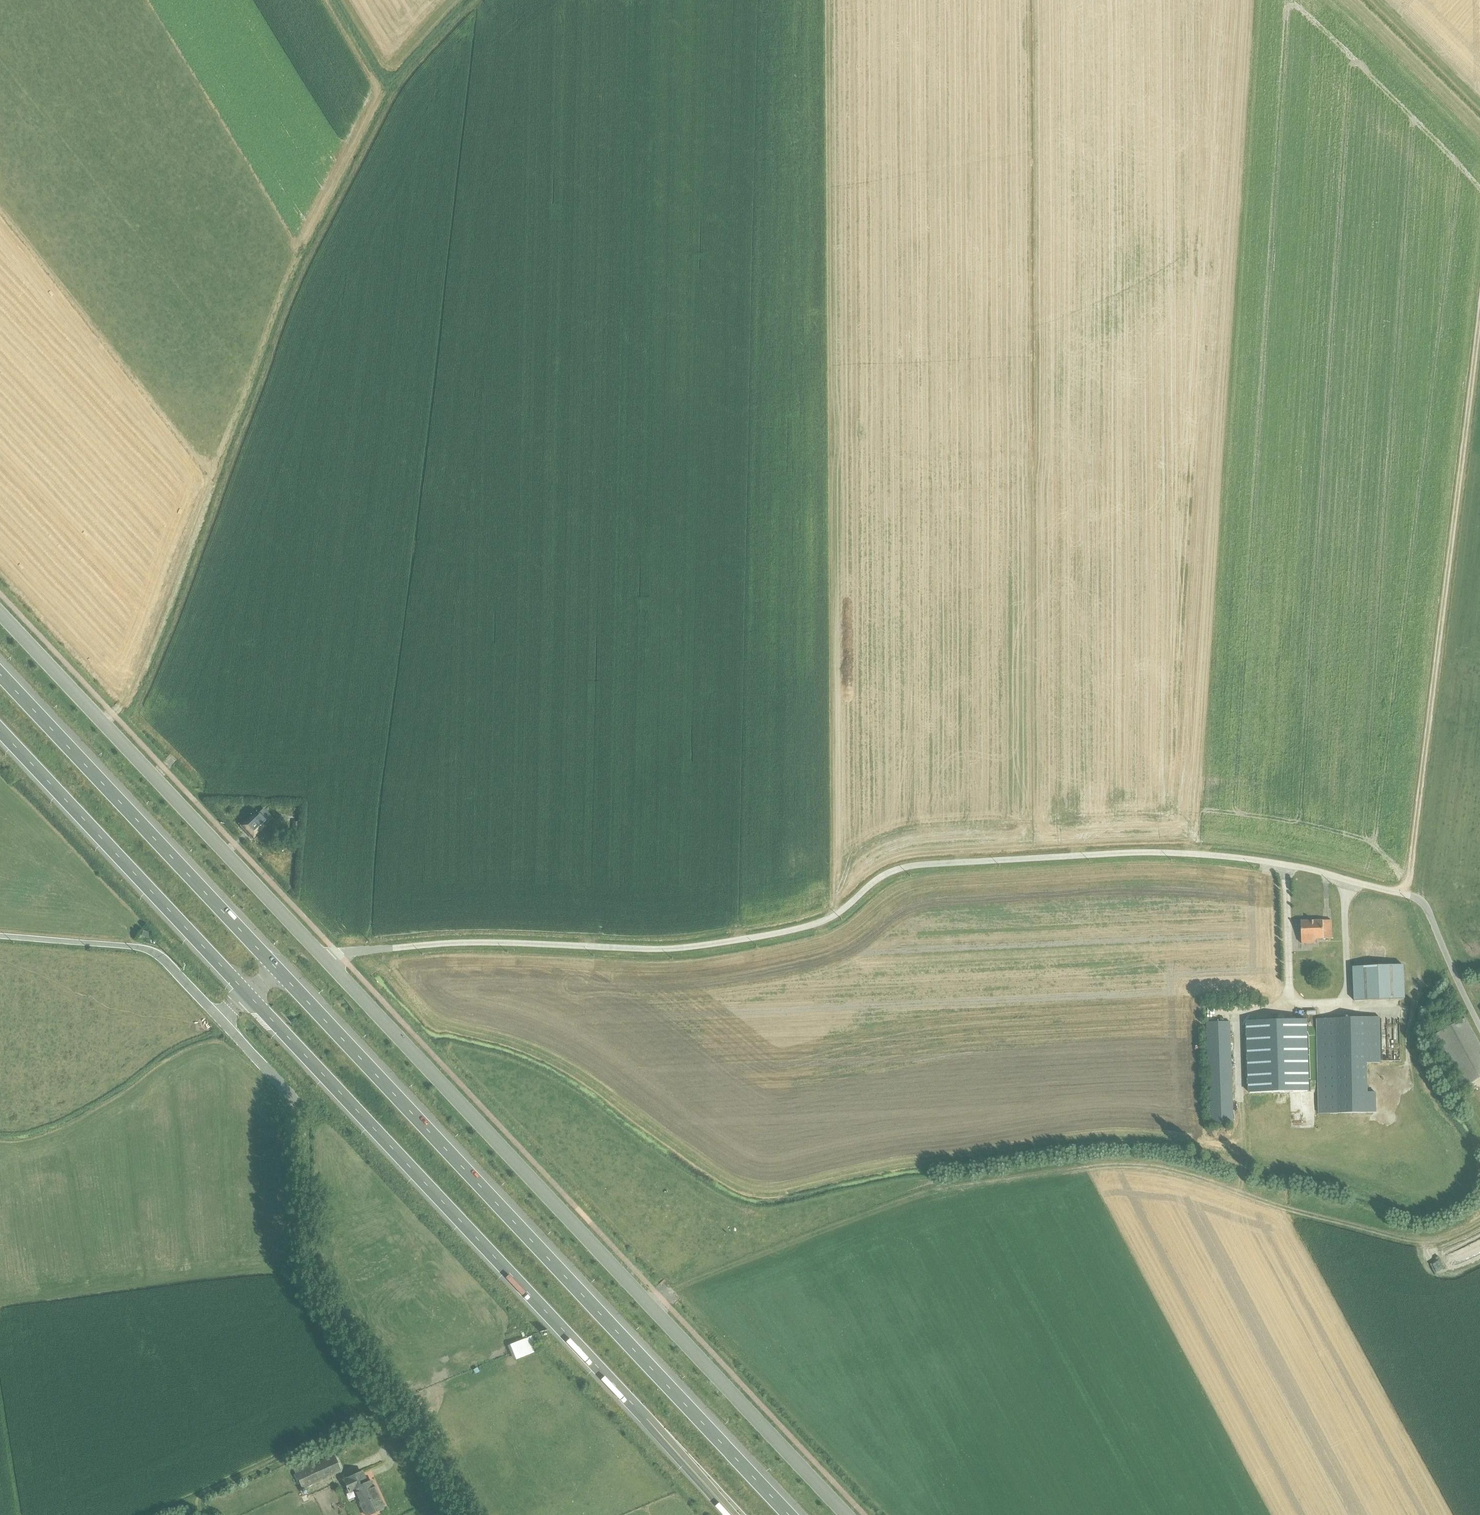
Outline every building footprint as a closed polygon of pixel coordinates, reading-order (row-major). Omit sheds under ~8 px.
[(254,841),(269,827),(255,812),(240,826),(254,841)] [(1332,920),(1301,921),(1302,944),(1316,944),(1316,939),(1324,939),(1333,938),(1332,920)] [(1353,967),(1354,1000),(1405,998),(1404,965),(1353,967)] [(1382,1063),(1381,1017),(1317,1019),(1319,1113),(1378,1112),(1377,1092),(1368,1092),(1367,1063),(1382,1063)] [(1466,1018),(1436,1034),(1465,1087),(1479,1079),(1479,1043),(1466,1018)] [(1311,1092),(1308,1019),(1246,1021),(1249,1094),(1311,1092)] [(1234,1123),(1231,1021),(1207,1022),(1210,1124),(1234,1123)] [(532,1336),(508,1346),(514,1361),(538,1351),(532,1336)] [(292,1471),(294,1470),(303,1489),(342,1471),(335,1454),(312,1464),(308,1456),(289,1465),(292,1471)] [(365,1514),(369,1514),(384,1508),(372,1481),(368,1483),(363,1472),(343,1481),(349,1494),(354,1492),(365,1514)] [(280,1491),(286,1489),(282,1480),(276,1483),(280,1491)] [(294,1489),(291,1482),(285,1485),(289,1492),(294,1489)]
